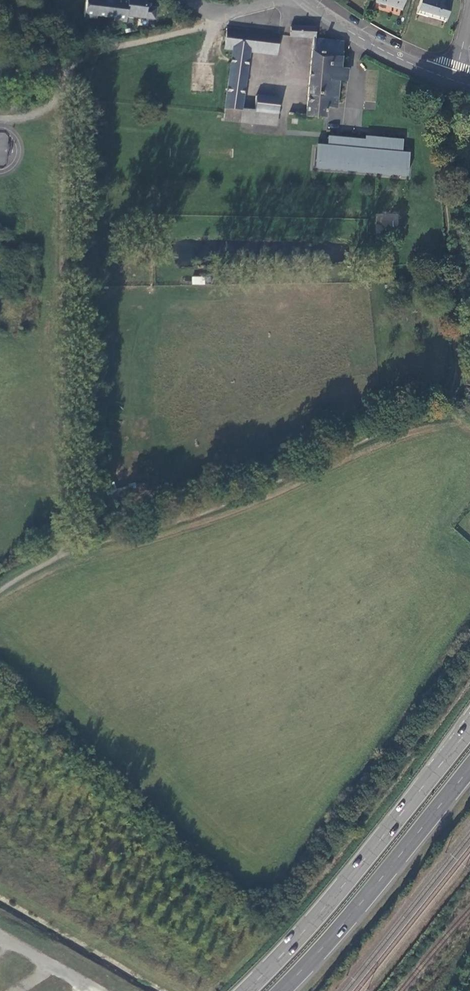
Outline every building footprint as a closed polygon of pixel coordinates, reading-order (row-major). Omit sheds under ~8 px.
[(84,14),(125,19),(126,16),(154,19),(155,8),(151,7),(146,7),(146,3),(147,0),(127,0),(127,2),(120,1),(113,0),(86,0),(84,14)] [(402,8),(405,0),(377,0),(402,8)] [(446,20),(452,0),(421,0),(417,13),(427,16),(428,15),(446,20)] [(291,25),(290,36),(316,38),(316,26),(291,25)] [(226,28),(225,38),(224,47),(232,49),(225,108),(240,109),(244,78),(246,67),(248,51),(276,55),(279,35),(226,28)] [(341,68),(343,47),(343,42),(316,38),(307,116),(326,118),(326,117),(333,118),(335,107),(336,108),(339,81),(346,81),(348,69),(341,68)] [(256,95),(254,110),(278,112),(279,98),(256,95)] [(225,108),(223,118),(241,119),(242,110),(240,109),(225,108)] [(242,110),(241,119),(277,122),(278,112),(254,110),(242,110)] [(327,145),(317,143),(315,169),(408,177),(410,153),(403,152),(405,139),(366,135),(365,139),(328,136),(327,145)]
